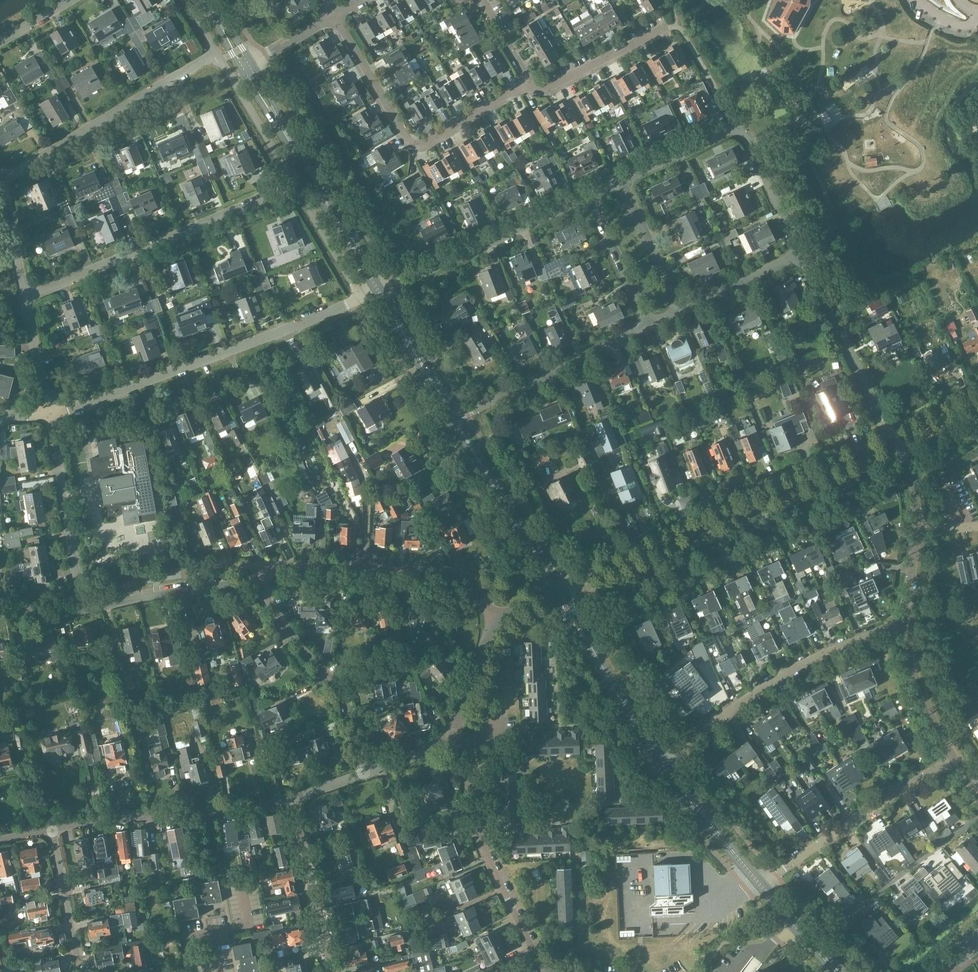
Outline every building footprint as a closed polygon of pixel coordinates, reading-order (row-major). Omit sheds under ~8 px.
[(134,15),(136,18),(142,27),(155,19),(154,19),(149,11),(150,10),(149,10),(148,8),(149,7),(159,1),(158,0),(133,0),(140,11),(134,15)] [(309,0),(286,0),(288,4),(287,4),(289,8),(288,9),(288,10),(288,12),(289,13),(290,13),(292,13),(294,17),(312,6),(309,0)] [(394,3),(388,7),(401,28),(407,24),(405,21),(413,16),(404,0),(395,5),(394,3)] [(404,0),(413,16),(421,11),(423,14),(430,10),(424,0),(404,0)] [(430,10),(436,7),(434,4),(440,0),(424,0),(430,10)] [(519,0),(506,0),(512,11),(522,5),(519,0)] [(643,3),(648,13),(663,4),(661,0),(648,0),(643,3)] [(766,19),(781,34),(794,35),(809,6),(809,0),(773,0),(766,19)] [(175,7),(172,1),(167,4),(170,10),(175,7)] [(550,9),(547,5),(545,2),(540,4),(541,8),(544,12),(550,9)] [(600,9),(602,13),(611,29),(621,23),(609,3),(600,9)] [(383,12),(374,18),(383,34),(392,28),(393,32),(401,28),(388,7),(382,10),(383,12)] [(617,10),(621,16),(625,14),(621,7),(617,10)] [(452,25),(457,34),(472,25),(467,16),(469,15),(465,9),(439,24),(443,30),(448,28),(452,25)] [(122,30),(126,37),(136,31),(128,19),(128,18),(120,23),(112,11),(90,24),(101,42),(122,30)] [(602,13),(593,18),(602,34),(611,29),(602,13)] [(590,14),(581,20),(593,40),(602,34),(593,18),(590,14)] [(128,19),(136,31),(142,27),(136,18),(134,15),(128,19)] [(523,29),(529,38),(548,27),(542,17),(538,20),(523,29)] [(383,34),(374,18),(365,23),(364,21),(358,24),(370,46),(377,42),(375,39),(383,34)] [(593,40),(581,20),(571,26),(573,29),(583,45),(593,40)] [(136,31),(143,44),(148,42),(149,41),(155,51),(170,42),(171,45),(181,39),(170,21),(154,31),(151,27),(144,32),(142,28),(142,27),(136,31)] [(67,25),(66,26),(51,35),(63,55),(79,45),(67,25)] [(472,25),(457,34),(462,42),(457,45),(462,52),(483,39),(479,33),(477,34),(472,25)] [(529,38),(534,48),(549,39),(553,36),(548,27),(529,38)] [(143,44),(136,31),(126,37),(129,35),(137,48),(143,44)] [(534,48),(540,57),(555,48),(549,39),(534,48)] [(323,66),(325,70),(343,59),(336,47),(331,49),(326,40),(313,47),(319,57),(318,57),(320,61),(319,62),(319,63),(320,66),(322,66),(323,66)] [(672,51),(663,56),(673,71),(681,66),(683,71),(690,66),(677,44),(670,47),(672,51)] [(404,45),(382,58),(386,64),(388,63),(394,72),(408,63),(403,54),(408,51),(404,45)] [(116,53),(118,58),(132,80),(144,73),(140,66),(143,64),(134,48),(126,53),(123,49),(116,53)] [(555,48),(540,57),(545,67),(560,58),(555,48)] [(489,58),(481,63),(490,79),(499,73),(500,76),(507,72),(494,51),(487,55),(489,58)] [(673,71),(663,56),(655,61),(653,58),(646,62),(660,84),(667,81),(664,76),(673,71)] [(16,67),(26,83),(44,73),(43,72),(45,71),(51,82),(57,78),(50,66),(45,57),(37,62),(33,57),(16,67)] [(408,63),(394,72),(398,80),(396,82),(397,82),(400,88),(422,75),(421,75),(426,73),(424,69),(419,72),(417,68),(413,60),(408,63)] [(636,69),(627,74),(636,90),(644,85),(647,89),(654,85),(640,62),(634,66),(636,69)] [(470,64),(464,68),(477,89),(483,86),(481,84),(490,79),(481,63),(473,68),(470,64)] [(91,67),(71,79),(75,86),(77,85),(84,97),(103,86),(91,67)] [(460,76),(451,81),(460,96),(469,91),(471,93),(477,89),(464,68),(457,72),(460,76)] [(58,78),(65,90),(70,87),(63,74),(58,78)] [(636,90),(627,74),(618,80),(616,77),(610,80),(623,103),(630,99),(627,95),(636,90)] [(382,79),(385,84),(391,81),(388,76),(382,79)] [(340,103),(342,107),(360,96),(353,83),(348,86),(343,77),(330,84),(336,93),(335,94),(337,98),(336,99),(336,100),(336,102),(337,103),(339,103),(340,103)] [(11,78),(6,80),(11,87),(15,85),(11,78)] [(58,78),(52,82),(58,94),(65,90),(58,78)] [(315,79),(310,82),(314,89),(319,86),(315,79)] [(441,82),(434,85),(447,107),(453,103),(452,101),(460,96),(451,81),(443,86),(441,82)] [(599,88),(591,93),(600,109),(608,104),(610,108),(617,104),(604,81),(597,85),(599,88)] [(709,95),(703,82),(692,87),(695,95),(685,100),(695,121),(711,114),(703,98),(709,95)] [(419,94),(422,98),(431,114),(440,108),(441,110),(447,107),(434,85),(419,94)] [(3,97),(8,106),(9,107),(18,101),(11,89),(2,94),(0,90),(0,99),(3,97)] [(600,109),(591,93),(582,98),(580,95),(573,99),(587,122),(594,119),(591,114),(600,109)] [(665,97),(668,102),(674,99),(671,93),(665,97)] [(56,96),(41,104),(54,126),(53,124),(61,120),(62,121),(69,117),(62,105),(58,99),(61,98),(59,94),(56,96)] [(431,114),(422,98),(413,103),(411,100),(404,103),(413,119),(416,124),(417,125),(423,121),(422,119),(431,114)] [(563,107),(554,112),(558,122),(562,128),(572,122),(574,127),(581,123),(567,100),(561,104),(563,107)] [(0,129),(0,141),(3,145),(25,132),(20,124),(28,118),(18,101),(9,107),(8,107),(11,112),(16,109),(19,115),(16,118),(5,125),(5,124),(0,127),(1,129),(0,129)] [(668,105),(667,105),(655,111),(658,118),(644,125),(652,142),(661,137),(660,136),(672,130),(668,121),(674,118),(668,105)] [(558,122),(554,112),(551,106),(542,111),(540,108),(533,112),(547,134),(553,130),(551,127),(558,122)] [(203,116),(213,141),(233,133),(222,108),(203,116)] [(364,135),(366,139),(384,129),(377,116),(372,119),(367,109),(349,120),(355,129),(360,126),(359,127),(361,131),(360,132),(360,133),(361,135),(363,136),(364,135)] [(520,116),(512,121),(521,137),(529,131),(532,136),(539,132),(525,109),(518,113),(520,116)] [(826,112),(819,117),(825,125),(830,121),(827,118),(829,117),(826,112)] [(617,151),(619,150),(621,156),(635,150),(630,139),(636,136),(627,118),(621,120),(622,121),(614,125),(619,135),(613,138),(615,142),(612,143),(612,144),(612,145),(611,146),(611,147),(613,150),(615,151),(617,151)] [(345,119),(337,123),(342,132),(350,127),(345,119)] [(521,137),(512,121),(503,126),(501,123),(494,127),(508,150),(514,145),(512,142),(521,137)] [(480,137),(475,140),(485,156),(494,151),(496,154),(502,151),(489,128),(482,132),(478,134),(480,137)] [(246,130),(241,133),(245,140),(250,138),(246,130)] [(159,145),(165,162),(176,157),(178,160),(191,154),(183,135),(159,145)] [(465,142),(458,146),(471,168),(477,165),(477,166),(487,160),(485,156),(475,140),(471,142),(469,139),(465,142)] [(593,156),(599,153),(593,141),(583,146),(586,153),(569,161),(577,177),(585,173),(585,171),(589,169),(590,170),(598,166),(593,156)] [(204,142),(198,145),(204,159),(210,156),(204,142)] [(237,154),(223,160),(230,177),(245,171),(246,174),(255,170),(246,149),(245,149),(243,144),(234,148),(236,153),(237,154)] [(115,153),(119,164),(121,163),(125,171),(143,163),(141,157),(144,156),(141,149),(138,151),(135,145),(115,153)] [(197,162),(197,163),(204,160),(203,160),(204,159),(198,145),(191,147),(198,162),(197,162)] [(381,172),(383,176),(401,165),(394,153),(390,156),(384,146),(371,153),(377,163),(376,164),(378,167),(377,169),(377,170),(378,172),(380,173),(381,172)] [(449,156),(440,161),(449,176),(458,171),(460,176),(467,172),(453,149),(447,152),(449,156)] [(708,162),(716,179),(724,175),(723,172),(739,165),(732,150),(708,162)] [(361,156),(356,158),(360,165),(364,162),(361,156)] [(542,161),(538,163),(532,166),(535,171),(533,173),(537,181),(533,182),(537,190),(546,186),(548,190),(559,184),(554,173),(560,170),(553,156),(542,161)] [(517,157),(511,161),(512,161),(514,166),(520,163),(517,157)] [(866,159),(866,161),(867,167),(877,166),(876,158),(866,159)] [(204,160),(197,163),(202,175),(209,173),(205,164),(204,160)] [(449,176),(440,161),(431,166),(429,163),(423,167),(436,189),(443,185),(441,182),(449,176)] [(107,193),(109,199),(116,196),(111,182),(100,187),(94,172),(86,176),(87,177),(73,182),(80,199),(93,193),(95,198),(107,193)] [(170,175),(162,179),(165,186),(173,182),(170,175)] [(525,188),(519,176),(504,183),(508,190),(495,196),(502,213),(524,202),(519,192),(525,188)] [(200,177),(182,185),(186,196),(189,195),(194,207),(210,200),(200,177)] [(419,195),(429,190),(421,177),(412,183),(409,178),(397,186),(407,204),(420,196),(419,195)] [(652,188),(660,204),(684,193),(676,177),(652,188)] [(694,178),(686,182),(695,202),(703,198),(698,186),(697,185),(694,178)] [(119,179),(111,182),(116,196),(127,192),(124,193),(119,179)] [(30,188),(39,211),(57,203),(48,181),(30,188)] [(704,183),(698,186),(703,198),(710,195),(704,183)] [(730,206),(736,219),(754,211),(743,188),(723,198),(727,207),(730,206)] [(127,192),(116,196),(124,215),(134,210),(138,219),(159,210),(151,191),(130,200),(130,201),(127,202),(124,194),(127,192)] [(481,206),(487,203),(482,192),(474,196),(476,200),(460,207),(470,228),(487,220),(481,206)] [(116,196),(109,199),(114,211),(113,212),(113,211),(92,219),(98,232),(102,230),(107,243),(122,237),(115,218),(124,215),(116,196)] [(73,206),(70,208),(72,214),(76,212),(79,211),(76,205),(73,206)] [(434,208),(438,216),(444,214),(440,205),(434,208)] [(48,224),(62,218),(72,214),(70,208),(69,207),(45,217),(48,224)] [(699,220),(694,212),(678,219),(680,225),(676,228),(683,244),(700,236),(694,223),(699,220)] [(444,214),(438,216),(429,221),(432,226),(421,231),(429,247),(450,237),(444,227),(451,224),(446,213),(444,214)] [(72,214),(62,218),(66,227),(42,236),(45,243),(46,242),(51,255),(68,248),(67,246),(73,244),(74,247),(75,247),(69,231),(78,227),(75,221),(75,220),(73,216),(72,214)] [(78,214),(73,216),(75,220),(75,221),(78,227),(79,229),(84,227),(78,214)] [(273,228),(280,247),(283,254),(291,251),(305,246),(301,237),(296,239),(290,222),(273,228)] [(555,234),(563,250),(587,239),(579,223),(555,234)] [(759,225),(744,233),(753,252),(763,247),(775,241),(767,224),(760,228),(759,225)] [(721,236),(722,238),(725,244),(727,247),(731,245),(729,240),(738,236),(735,229),(721,236)] [(725,244),(722,238),(717,241),(720,247),(721,246),(725,244)] [(225,280),(225,281),(248,273),(247,272),(254,269),(249,257),(243,260),(240,251),(233,254),(235,259),(219,265),(220,266),(214,268),(219,282),(225,280)] [(570,253),(544,266),(544,268),(547,272),(559,266),(565,263),(573,260),(570,254),(570,253)] [(698,271),(702,279),(720,270),(711,253),(688,264),(693,274),(698,271)] [(512,261),(521,284),(537,277),(533,267),(531,261),(529,262),(526,256),(512,261)] [(565,263),(559,266),(563,274),(564,275),(568,273),(578,296),(585,293),(583,288),(600,281),(590,261),(576,267),(573,260),(565,263)] [(168,267),(173,280),(170,281),(173,291),(193,284),(189,272),(192,271),(190,264),(186,266),(185,261),(168,267)] [(257,270),(260,276),(266,274),(262,261),(255,263),(257,270)] [(293,274),(301,292),(322,283),(314,265),(293,274)] [(559,266),(547,272),(549,278),(550,280),(563,274),(559,266)] [(504,288),(497,267),(480,274),(489,298),(505,292),(509,301),(515,299),(510,285),(504,288)] [(544,268),(538,270),(542,281),(549,278),(547,272),(544,268)] [(267,274),(260,277),(265,291),(272,289),(267,274)] [(260,277),(260,276),(253,278),(251,279),(257,294),(265,291),(260,277)] [(796,287),(793,280),(793,279),(774,288),(785,312),(800,305),(792,288),(796,287)] [(156,314),(151,301),(142,304),(136,289),(104,301),(108,311),(115,308),(119,318),(143,309),(146,318),(156,314)] [(454,307),(468,299),(464,293),(450,301),(454,307)] [(240,320),(246,318),(247,323),(264,317),(256,295),(235,302),(237,309),(236,309),(240,320)] [(158,298),(151,301),(156,314),(157,314),(162,312),(163,312),(158,298)] [(66,332),(86,325),(90,323),(81,299),(62,306),(67,320),(62,322),(66,332)] [(514,306),(517,314),(518,316),(529,311),(526,300),(514,306)] [(594,312),(597,318),(601,327),(623,317),(615,300),(608,304),(608,305),(594,312)] [(878,300),(868,304),(871,311),(875,309),(878,317),(888,312),(884,304),(881,305),(878,300)] [(210,302),(206,303),(206,302),(194,306),(195,309),(179,315),(186,335),(209,327),(205,316),(210,314),(214,312),(210,302)] [(442,302),(433,307),(436,312),(445,307),(442,302)] [(467,311),(463,305),(440,317),(447,329),(469,316),(467,311)] [(728,317),(737,335),(762,323),(753,305),(747,308),(748,310),(736,316),(734,314),(728,317)] [(554,317),(557,323),(546,329),(555,349),(570,342),(562,324),(566,322),(559,306),(547,312),(550,319),(554,317)] [(972,323),(977,320),(977,306),(966,311),(972,323)] [(137,353),(142,351),(145,360),(161,355),(154,338),(164,335),(157,315),(146,319),(143,320),(145,325),(147,332),(132,338),(137,353)] [(692,327),(702,348),(706,346),(706,347),(711,345),(712,348),(714,348),(720,362),(729,358),(722,343),(718,345),(706,320),(692,327)] [(882,324),(868,330),(871,336),(878,351),(881,350),(891,345),(893,350),(903,345),(901,341),(893,324),(890,320),(882,324)] [(952,322),(947,325),(950,333),(955,330),(958,329),(954,321),(952,322)] [(486,322),(481,325),(485,332),(490,329),(486,322)] [(88,329),(91,338),(104,333),(101,324),(92,328),(90,323),(86,325),(88,329)] [(524,332),(527,338),(533,334),(528,323),(516,328),(519,334),(524,332)] [(974,329),(977,336),(970,339),(970,340),(963,343),(968,353),(975,349),(976,353),(977,352),(977,328),(974,329)] [(763,333),(769,347),(777,344),(770,330),(763,333)] [(489,349),(478,332),(464,341),(478,364),(492,355),(489,349)] [(104,333),(91,338),(93,345),(107,340),(104,333)] [(86,340),(84,335),(75,339),(76,343),(86,340)] [(510,347),(517,362),(536,353),(529,338),(510,347)] [(675,341),(673,343),(674,344),(669,346),(678,370),(696,362),(686,339),(681,341),(681,340),(679,340),(676,340),(675,341)] [(355,364),(360,373),(374,365),(361,343),(355,346),(353,343),(335,354),(345,370),(355,364)] [(915,357),(922,353),(918,345),(911,348),(915,357)] [(927,364),(929,363),(933,371),(945,365),(944,362),(952,359),(946,346),(923,357),(927,364)] [(74,360),(79,374),(105,365),(100,350),(74,360)] [(642,357),(635,360),(642,379),(646,377),(649,383),(665,377),(657,356),(644,362),(641,354),(640,354),(642,357)] [(623,365),(607,372),(611,381),(610,381),(612,388),(613,387),(614,389),(615,388),(616,391),(623,388),(622,385),(630,382),(623,365)] [(323,393),(329,390),(326,384),(320,387),(310,368),(298,375),(307,393),(310,398),(322,392),(323,393)] [(700,373),(704,384),(710,382),(706,370),(700,373)] [(9,398),(14,378),(0,374),(0,396),(9,398)] [(824,391),(816,395),(829,423),(833,421),(834,422),(836,421),(835,420),(843,417),(835,400),(842,397),(834,378),(821,384),(824,391)] [(592,380),(576,387),(579,396),(580,395),(581,395),(585,404),(592,401),(593,403),(595,402),(598,409),(609,404),(604,393),(598,395),(592,380)] [(676,382),(678,388),(680,393),(686,391),(682,380),(676,382)] [(787,381),(779,384),(782,392),(790,389),(787,381)] [(323,393),(330,407),(336,403),(331,395),(329,390),(323,393)] [(337,403),(340,410),(354,402),(350,395),(340,401),(335,393),(331,395),(336,403),(337,403)] [(264,394),(259,397),(263,403),(267,401),(264,394)] [(239,407),(247,423),(254,420),(256,424),(269,418),(259,397),(239,407)] [(357,411),(367,428),(391,414),(384,402),(382,403),(379,398),(357,411)] [(709,402),(712,408),(719,405),(716,398),(709,402)] [(354,402),(340,410),(344,417),(358,408),(354,402)] [(568,410),(562,412),(559,403),(539,411),(540,414),(517,423),(520,429),(519,429),(524,440),(573,421),(568,410)] [(208,410),(217,430),(219,434),(226,430),(227,431),(232,429),(230,424),(221,404),(208,410)] [(718,406),(712,409),(693,417),(698,429),(713,422),(714,425),(723,421),(722,418),(724,417),(718,406)] [(646,409),(634,414),(631,415),(636,426),(651,420),(646,409)] [(179,416),(188,439),(203,434),(194,410),(179,416)] [(600,417),(602,423),(608,420),(617,416),(615,411),(600,417)] [(769,430),(779,453),(799,445),(795,436),(805,432),(801,423),(807,421),(803,411),(773,423),(775,428),(769,430)] [(660,419),(652,423),(655,431),(656,435),(663,432),(662,429),(664,428),(660,419)] [(608,420),(602,423),(595,426),(605,452),(619,447),(608,420)] [(343,421),(336,424),(346,444),(353,440),(343,421)] [(146,422),(138,424),(139,431),(148,429),(146,422)] [(678,427),(681,435),(693,431),(690,422),(678,427)] [(682,437),(681,435),(678,427),(677,425),(667,429),(672,441),(682,437)] [(729,427),(733,438),(738,436),(734,425),(729,427)] [(745,429),(748,437),(735,443),(738,450),(744,447),(750,463),(752,462),(753,463),(756,462),(756,460),(762,458),(757,445),(761,443),(754,425),(745,429)] [(163,450),(167,459),(183,453),(177,439),(179,439),(174,427),(160,432),(166,449),(163,450)] [(238,428),(230,432),(237,447),(245,443),(238,428)] [(210,436),(204,439),(210,452),(215,450),(216,449),(210,436)] [(123,514),(125,526),(140,523),(157,520),(144,440),(125,443),(125,444),(117,446),(116,438),(97,441),(100,458),(90,459),(94,477),(102,475),(105,495),(109,517),(119,515),(123,514)] [(8,458),(19,457),(35,454),(32,439),(16,442),(17,447),(10,448),(11,452),(8,452),(8,458)] [(715,457),(716,456),(722,470),(734,465),(731,458),(733,457),(726,440),(710,446),(715,457)] [(344,486),(346,492),(349,498),(363,494),(358,479),(348,458),(340,441),(325,448),(343,486),(344,486)] [(660,460),(649,464),(656,482),(659,481),(662,491),(675,487),(672,479),(672,478),(670,474),(676,472),(665,444),(664,444),(663,441),(656,444),(657,447),(656,448),(660,460)] [(572,452),(580,468),(591,462),(583,446),(572,452)] [(418,472),(418,470),(423,467),(422,466),(422,464),(421,461),(419,460),(418,459),(418,457),(416,454),(414,453),(411,448),(411,449),(410,449),(407,448),(407,447),(406,447),(392,455),(403,474),(406,478),(413,473),(415,474),(418,472)] [(683,454),(689,470),(687,471),(690,479),(706,473),(697,448),(683,454)] [(212,456),(206,458),(210,468),(221,464),(216,449),(215,450),(210,452),(212,456)] [(533,456),(538,467),(550,461),(545,450),(533,456)] [(366,460),(372,470),(383,463),(378,453),(366,460)] [(35,454),(19,457),(21,472),(37,469),(35,454)] [(251,457),(246,460),(250,465),(255,462),(251,457)] [(254,465),(247,468),(251,479),(257,477),(255,472),(257,471),(254,465)] [(643,497),(630,465),(610,473),(616,488),(618,487),(620,492),(618,493),(623,505),(643,497)] [(973,468),(976,474),(968,477),(975,491),(977,490),(977,466),(973,468)] [(259,474),(263,481),(264,484),(271,481),(268,477),(272,475),(269,468),(259,474)] [(1,479),(2,486),(16,484),(15,476),(1,479)] [(198,485),(195,477),(188,481),(191,488),(198,485)] [(366,480),(367,483),(370,492),(378,488),(374,480),(373,477),(366,480)] [(558,497),(562,505),(575,498),(564,478),(547,487),(553,500),(558,497)] [(16,484),(2,486),(2,487),(1,487),(3,494),(17,492),(16,484)] [(21,500),(20,500),(21,510),(27,509),(44,506),(41,492),(27,494),(26,491),(20,492),(21,496),(20,496),(21,500)] [(206,493),(206,495),(211,507),(217,505),(212,491),(206,493)] [(326,491),(315,497),(324,515),(326,514),(326,520),(335,520),(335,510),(337,510),(336,504),(332,504),(326,491)] [(432,501),(440,514),(456,505),(448,491),(435,499),(433,494),(422,500),(425,505),(432,501)] [(895,491),(889,493),(892,500),(898,498),(895,491)] [(168,496),(170,507),(178,505),(175,494),(168,496)] [(270,518),(275,516),(266,494),(256,499),(266,519),(262,521),(266,529),(260,532),(266,547),(268,546),(269,546),(272,545),(272,544),(278,541),(274,534),(275,533),(272,527),(273,527),(270,518)] [(271,503),(276,515),(284,512),(282,507),(288,504),(284,494),(276,498),(277,500),(274,502),(271,503)] [(380,513),(388,509),(388,508),(381,494),(373,498),(380,513)] [(206,496),(197,500),(201,509),(200,510),(204,517),(205,520),(205,521),(209,519),(215,517),(206,496)] [(239,503),(235,504),(230,506),(235,517),(244,514),(239,503)] [(388,508),(388,509),(393,519),(401,515),(396,503),(388,508)] [(423,510),(420,505),(419,503),(410,509),(413,516),(423,510)] [(320,507),(319,507),(313,507),(312,505),(309,505),(309,516),(309,517),(314,518),(320,518),(320,509),(320,507)] [(44,506),(27,509),(27,510),(30,524),(47,521),(44,506)] [(861,523),(866,533),(870,531),(872,535),(873,536),(881,532),(885,530),(882,526),(888,521),(884,513),(875,517),(873,514),(865,518),(867,521),(861,523)] [(315,521),(314,521),(314,518),(309,517),(309,516),(294,515),(293,540),(305,540),(305,542),(314,543),(315,525),(315,521)] [(196,522),(191,524),(195,533),(197,532),(199,538),(203,538),(206,545),(207,545),(209,546),(212,545),(212,543),(217,541),(210,522),(209,519),(205,521),(197,524),(196,522)] [(239,519),(234,521),(235,525),(227,529),(223,530),(227,540),(228,539),(232,547),(235,545),(236,546),(248,541),(239,519)] [(443,537),(452,534),(456,547),(462,545),(463,546),(467,544),(467,543),(469,543),(463,527),(461,522),(454,525),(452,521),(439,525),(443,537)] [(376,544),(379,544),(379,545),(391,545),(392,530),(398,530),(399,524),(385,523),(385,528),(380,527),(379,529),(376,529),(376,544)] [(405,547),(419,548),(419,546),(423,546),(424,533),(420,532),(420,530),(412,529),(412,524),(403,524),(402,535),(406,535),(405,547)] [(336,525),(336,535),(341,535),(341,543),(354,544),(354,527),(347,527),(347,525),(336,525)] [(4,533),(5,541),(20,538),(35,536),(33,527),(4,533)] [(854,527),(840,533),(850,555),(863,549),(855,532),(856,532),(854,527)] [(873,536),(870,537),(870,538),(872,543),(869,544),(874,555),(877,553),(878,554),(886,550),(881,532),(873,536)] [(850,555),(840,533),(826,540),(832,553),(833,553),(837,561),(850,555)] [(20,538),(5,541),(6,549),(19,547),(19,550),(22,549),(20,538)] [(29,547),(32,562),(48,559),(45,545),(44,538),(35,540),(36,546),(29,547)] [(185,541),(178,542),(179,550),(186,549),(185,541)] [(817,544),(803,550),(811,567),(824,561),(817,544)] [(789,556),(797,573),(795,574),(798,581),(801,580),(800,578),(805,576),(803,570),(811,567),(803,550),(789,556)] [(864,553),(867,559),(870,564),(876,561),(874,557),(873,555),(871,550),(864,553)] [(959,556),(958,556),(960,562),(959,562),(965,588),(966,588),(965,584),(975,582),(975,583),(976,583),(975,579),(977,578),(977,552),(959,556)] [(48,559),(32,562),(23,564),(24,571),(33,569),(35,577),(41,576),(42,583),(51,581),(50,574),(48,559)] [(779,561),(768,566),(785,602),(791,600),(788,594),(782,580),(781,580),(779,575),(784,573),(779,561)] [(841,563),(833,567),(838,578),(847,574),(844,568),(843,568),(841,563)] [(20,579),(18,565),(10,567),(13,581),(20,579)] [(850,573),(857,570),(854,565),(847,568),(850,573)] [(785,602),(768,566),(757,571),(763,585),(764,586),(767,587),(768,587),(770,586),(776,599),(770,602),(773,607),(785,602)] [(838,578),(833,567),(832,566),(827,568),(833,581),(838,578)] [(856,579),(859,584),(864,598),(865,597),(878,592),(873,579),(881,575),(878,569),(856,579)] [(741,593),(752,616),(758,614),(749,595),(747,590),(752,588),(746,576),(735,581),(741,593)] [(795,583),(801,596),(815,589),(807,593),(801,580),(795,583)] [(737,601),(742,614),(745,619),(752,616),(741,593),(735,581),(724,586),(730,598),(733,597),(735,602),(737,601)] [(864,598),(859,584),(846,590),(842,581),(836,584),(842,596),(847,594),(849,599),(853,597),(859,612),(870,608),(865,597),(864,598)] [(815,589),(801,596),(804,602),(819,596),(815,589)] [(713,590),(702,595),(708,608),(711,614),(717,627),(723,624),(717,611),(722,609),(713,590)] [(711,614),(708,608),(702,595),(691,600),(697,613),(702,611),(710,629),(713,636),(719,633),(717,627),(711,614)] [(301,607),(299,607),(299,613),(301,613),(301,618),(316,618),(316,627),(332,627),(336,627),(338,624),(338,616),(332,616),(332,609),(335,609),(335,597),(326,597),(326,609),(319,609),(319,605),(301,605),(301,607)] [(794,626),(794,627),(800,639),(810,633),(804,621),(808,619),(805,615),(797,619),(789,602),(783,605),(794,626)] [(840,607),(837,608),(822,614),(816,602),(811,605),(817,620),(823,617),(826,626),(845,618),(840,607)] [(785,630),(786,631),(783,632),(784,634),(787,641),(789,644),(800,639),(794,627),(794,626),(783,605),(783,604),(768,611),(770,616),(778,612),(785,625),(787,629),(785,630)] [(670,611),(675,621),(670,623),(677,638),(679,641),(693,634),(680,606),(670,611)] [(380,622),(381,628),(391,626),(387,610),(378,612),(378,614),(370,612),(344,608),(341,627),(350,629),(351,626),(367,628),(368,620),(379,622),(380,622)] [(231,624),(238,633),(243,641),(249,637),(247,634),(257,627),(245,609),(233,617),(235,620),(231,624)] [(405,638),(412,640),(412,641),(414,642),(416,644),(418,645),(427,640),(428,637),(427,633),(424,632),(428,616),(413,612),(412,612),(407,611),(404,622),(409,623),(405,638)] [(746,621),(745,619),(742,614),(732,619),(735,626),(746,621)] [(762,643),(768,655),(778,649),(770,632),(765,634),(756,616),(750,619),(762,643)] [(224,643),(221,632),(219,622),(215,623),(214,619),(211,617),(207,618),(206,621),(207,625),(202,626),(198,627),(201,643),(206,642),(207,647),(224,644),(224,643)] [(666,619),(661,622),(664,629),(669,626),(666,619)] [(753,645),(754,647),(751,648),(757,660),(768,655),(762,643),(750,619),(744,622),(746,627),(753,641),(755,645),(753,645)] [(636,627),(647,651),(660,645),(649,621),(636,627)] [(74,631),(76,642),(95,638),(92,625),(80,628),(80,630),(74,631)] [(126,655),(135,653),(137,663),(148,661),(146,650),(142,651),(137,627),(121,630),(126,655)] [(165,631),(152,633),(154,642),(157,658),(169,655),(172,655),(174,663),(184,661),(179,635),(171,637),(170,633),(166,633),(165,632),(165,631)] [(730,658),(736,671),(746,665),(740,653),(733,657),(731,652),(733,650),(724,631),(718,634),(730,658)] [(714,643),(723,662),(719,664),(725,676),(736,671),(730,658),(718,634),(712,637),(714,643)] [(784,634),(778,637),(781,644),(787,641),(784,634)] [(27,643),(30,664),(57,660),(54,637),(46,638),(46,640),(27,643)] [(704,640),(711,658),(717,655),(709,638),(704,640)] [(523,643),(524,656),(542,655),(541,651),(540,651),(540,642),(523,643)] [(690,649),(695,660),(707,655),(702,642),(695,645),(690,649)] [(1,660),(1,658),(10,656),(8,643),(0,644),(0,660),(1,660)] [(238,648),(240,659),(247,657),(245,647),(238,648)] [(259,677),(262,681),(280,668),(281,666),(277,660),(277,659),(274,655),(271,649),(263,654),(255,660),(253,661),(250,656),(247,657),(240,661),(244,675),(251,673),(253,679),(256,679),(259,677)] [(410,651),(402,654),(405,667),(414,664),(410,651)] [(674,663),(669,651),(662,653),(668,666),(674,663)] [(524,656),(525,669),(541,669),(541,660),(542,660),(542,655),(524,656)] [(432,672),(440,683),(451,674),(438,658),(419,674),(423,679),(432,672)] [(854,669),(863,690),(867,700),(872,698),(868,688),(877,685),(873,675),(882,672),(877,659),(854,669)] [(693,660),(674,673),(694,704),(704,696),(700,691),(710,684),(693,660)] [(14,664),(14,667),(16,682),(28,679),(26,662),(14,664)] [(206,665),(194,667),(198,682),(198,686),(210,683),(206,665)] [(239,665),(231,667),(235,685),(244,683),(239,665)] [(525,683),(529,683),(529,682),(543,682),(543,681),(543,677),(542,677),(541,669),(525,669),(525,683)] [(849,696),(863,690),(854,669),(840,674),(846,688),(849,696)] [(132,674),(119,677),(124,698),(130,696),(129,690),(136,688),(132,674)] [(374,699),(378,699),(378,703),(393,700),(392,695),(397,694),(394,676),(374,680),(376,689),(372,690),(374,699)] [(529,682),(529,683),(529,696),(546,695),(545,686),(547,686),(546,681),(543,681),(543,682),(529,682)] [(819,711),(824,709),(825,710),(829,708),(834,719),(841,715),(835,705),(835,703),(833,704),(828,695),(832,693),(826,681),(808,691),(819,711)] [(158,685),(161,698),(170,696),(167,683),(158,685)] [(417,692),(411,693),(410,693),(411,698),(403,699),(405,710),(408,709),(413,708),(414,708),(413,702),(421,701),(420,691),(417,692)] [(806,718),(819,711),(808,691),(795,698),(806,718)] [(209,695),(212,706),(223,702),(220,692),(209,695)] [(66,708),(80,705),(78,695),(76,695),(64,698),(66,708)] [(529,696),(530,709),(547,708),(547,703),(546,703),(546,695),(529,696)] [(258,698),(251,702),(254,709),(262,705),(258,698)] [(879,707),(883,714),(895,707),(891,701),(888,703),(886,699),(883,701),(885,705),(879,707)] [(20,704),(24,719),(36,717),(32,702),(20,704)] [(415,704),(415,705),(420,731),(427,729),(429,728),(429,726),(424,702),(422,702),(415,704)] [(254,711),(257,718),(262,729),(275,723),(278,729),(287,725),(284,719),(290,716),(284,704),(266,712),(263,706),(254,711)] [(202,719),(198,707),(191,709),(194,721),(192,721),(197,738),(200,737),(201,743),(208,741),(202,719)] [(895,707),(883,714),(886,720),(898,713),(895,707)] [(408,719),(409,722),(417,721),(415,711),(414,712),(413,708),(408,709),(409,714),(404,715),(405,719),(408,719)] [(547,708),(530,709),(531,722),(547,722),(547,713),(548,713),(547,708)] [(778,708),(765,717),(780,738),(791,730),(794,734),(801,729),(794,719),(788,723),(784,718),(785,718),(778,708)] [(145,715),(147,724),(162,720),(160,712),(145,715)] [(967,720),(977,736),(977,713),(967,720)] [(854,714),(848,716),(854,728),(860,725),(854,714)] [(841,720),(847,732),(854,728),(848,716),(841,720)] [(383,728),(394,743),(409,731),(397,717),(383,728)] [(780,738),(765,717),(752,726),(759,735),(767,747),(780,738)] [(860,725),(854,728),(860,740),(866,737),(860,725)] [(314,728),(302,731),(291,734),(294,746),(289,747),(294,764),(327,754),(322,738),(317,739),(314,728)] [(854,728),(847,732),(850,737),(854,744),(860,740),(854,728)] [(86,729),(43,738),(47,756),(79,749),(78,747),(81,747),(84,756),(92,754),(86,729)] [(896,729),(883,736),(895,756),(907,749),(903,743),(904,742),(896,729)] [(558,738),(550,738),(551,755),(566,754),(565,738),(565,731),(558,732),(558,738)] [(573,737),(565,738),(566,754),(580,754),(579,731),(572,731),(573,737)] [(544,738),(536,739),(537,756),(551,755),(550,738),(550,732),(544,732),(544,738)] [(15,735),(18,752),(26,751),(24,733),(15,735)] [(89,734),(93,750),(99,749),(96,739),(94,733),(89,734)] [(537,756),(536,739),(536,733),(529,733),(530,739),(521,740),(522,756),(537,756)] [(228,739),(230,748),(223,750),(226,762),(257,755),(256,750),(254,750),(252,742),(249,743),(248,740),(244,741),(243,735),(239,736),(236,734),(232,735),(231,738),(228,739)] [(807,738),(814,749),(815,749),(821,745),(814,734),(807,738)] [(160,742),(147,745),(151,757),(150,757),(154,771),(155,770),(157,777),(160,778),(164,777),(166,775),(164,768),(169,767),(168,761),(167,757),(173,756),(171,749),(170,749),(167,739),(166,735),(159,737),(160,741),(160,742)] [(895,756),(883,736),(871,744),(882,764),(895,756)] [(263,750),(264,752),(278,747),(276,739),(261,743),(263,750)] [(127,763),(123,748),(125,747),(124,743),(122,742),(122,740),(113,742),(101,745),(103,755),(106,755),(109,768),(115,766),(115,767),(116,766),(116,767),(117,770),(118,773),(127,771),(125,764),(126,764),(125,764),(127,763)] [(175,743),(177,750),(183,772),(189,771),(192,785),(211,780),(206,760),(199,762),(198,757),(193,759),(190,747),(188,740),(175,743)] [(12,764),(7,742),(0,744),(0,767),(12,764)] [(748,742),(734,751),(744,765),(753,758),(760,769),(765,765),(748,742)] [(596,744),(596,759),(613,758),(612,744),(596,744)] [(814,749),(811,751),(812,752),(809,754),(808,752),(801,756),(811,770),(817,766),(812,758),(818,754),(815,749),(814,749)] [(744,765),(734,751),(721,761),(722,763),(719,765),(716,761),(710,765),(718,777),(723,773),(727,779),(731,776),(734,781),(739,777),(735,771),(744,765)] [(851,756),(839,764),(854,787),(860,782),(858,779),(863,776),(851,756)] [(596,759),(597,773),(613,773),(613,758),(596,759)] [(797,763),(805,775),(806,775),(811,771),(802,759),(797,763)] [(769,764),(771,766),(774,772),(781,768),(778,764),(775,760),(769,764)] [(224,763),(216,766),(219,778),(228,775),(224,763)] [(854,787),(839,764),(827,772),(839,791),(845,788),(847,791),(854,787)] [(499,767),(500,781),(517,780),(517,772),(523,772),(523,766),(499,767)] [(777,777),(774,772),(771,766),(765,770),(771,780),(777,777)] [(597,773),(597,788),(614,787),(613,773),(597,773)] [(779,776),(776,778),(781,785),(784,783),(779,776)] [(445,778),(421,788),(422,792),(425,798),(427,802),(432,800),(439,797),(441,802),(446,800),(444,795),(449,793),(445,783),(447,783),(445,778)] [(773,788),(760,797),(780,825),(787,820),(790,824),(795,831),(802,826),(796,819),(778,794),(777,793),(783,789),(776,779),(770,783),(773,788)] [(500,781),(501,795),(518,794),(517,787),(524,786),(523,780),(517,780),(500,781)] [(815,784),(805,791),(819,812),(829,806),(815,784)] [(614,787),(597,788),(598,802),(615,802),(614,787)] [(819,812),(805,791),(795,797),(810,819),(819,812)] [(501,795),(502,810),(518,809),(518,801),(524,801),(524,794),(518,794),(501,795)] [(934,819),(941,814),(949,826),(959,819),(953,811),(950,812),(948,809),(950,808),(944,798),(928,810),(934,819)] [(315,807),(321,829),(339,823),(332,802),(315,807)] [(397,807),(404,829),(412,826),(405,804),(397,807)] [(446,804),(439,806),(441,812),(448,809),(446,804)] [(662,806),(648,807),(648,824),(663,823),(662,806)] [(648,807),(633,808),(634,824),(648,824),(648,807)] [(518,809),(502,810),(502,824),(519,824),(519,815),(525,815),(525,808),(518,809)] [(620,825),(619,808),(604,809),(605,826),(620,825)] [(633,808),(619,808),(620,825),(634,824),(633,808)] [(267,818),(270,834),(284,831),(280,814),(272,815),(272,817),(267,818)] [(898,823),(907,838),(918,831),(919,834),(924,831),(922,829),(914,814),(898,823)] [(369,841),(371,840),(374,846),(387,841),(388,842),(396,839),(389,820),(382,823),(379,817),(366,822),(370,831),(366,833),(369,841)] [(248,821),(251,837),(249,838),(251,845),(265,842),(263,836),(264,836),(260,818),(248,821)] [(227,847),(240,846),(244,850),(252,849),(249,834),(240,835),(238,819),(223,821),(223,822),(220,822),(220,830),(224,830),(226,842),(227,847)] [(939,842),(936,837),(924,819),(919,822),(933,846),(939,843),(939,842)] [(182,828),(168,831),(174,859),(188,856),(182,828)] [(563,835),(556,835),(556,852),(571,851),(570,828),(563,828),(563,835)] [(948,828),(936,837),(939,842),(952,833),(948,828)] [(137,846),(137,848),(138,857),(149,856),(149,855),(150,855),(149,847),(147,829),(136,830),(136,832),(132,832),(133,847),(137,846)] [(404,833),(407,845),(419,841),(415,829),(404,833)] [(549,836),(541,836),(542,853),(556,852),(556,835),(555,829),(549,829),(549,836)] [(885,829),(868,840),(877,854),(885,849),(891,857),(899,851),(896,846),(899,844),(892,835),(890,837),(885,829)] [(528,853),(527,837),(527,830),(520,831),(520,837),(512,837),(513,854),(528,853)] [(535,836),(527,837),(528,853),(542,853),(541,836),(541,830),(534,830),(535,836)] [(117,832),(121,859),(130,858),(129,847),(127,831),(117,832)] [(93,838),(97,862),(104,861),(103,857),(109,856),(107,846),(109,845),(109,843),(113,843),(112,835),(93,838)] [(956,850),(976,874),(977,872),(977,845),(977,843),(971,837),(956,850)] [(98,879),(95,863),(93,851),(91,852),(89,839),(75,841),(79,866),(86,865),(87,865),(89,880),(98,879)] [(440,840),(427,842),(423,842),(424,850),(442,845),(441,840),(440,840)] [(401,856),(408,853),(406,850),(408,850),(405,842),(404,843),(403,841),(396,844),(401,856)] [(438,849),(442,861),(458,855),(453,843),(438,849)] [(274,848),(278,868),(289,865),(284,846),(274,848)] [(407,851),(414,872),(423,869),(419,860),(420,859),(415,846),(408,848),(409,850),(408,850),(407,851)] [(29,869),(30,873),(41,871),(37,848),(28,850),(25,848),(23,849),(22,851),(20,851),(20,852),(19,854),(20,857),(21,858),(24,870),(29,869)] [(354,868),(348,848),(338,851),(343,871),(354,868)] [(842,862),(854,878),(870,867),(867,863),(868,862),(859,850),(858,850),(857,848),(847,855),(848,857),(842,862)] [(907,849),(901,853),(909,865),(915,861),(912,856),(907,849)] [(1,878),(14,875),(14,874),(9,851),(0,854),(0,874),(1,878)] [(591,868),(590,852),(590,851),(581,852),(582,868),(591,868)] [(151,854),(153,870),(161,869),(159,853),(151,854)] [(458,855),(442,861),(432,865),(434,871),(440,869),(442,875),(447,873),(462,867),(458,855)] [(245,859),(248,872),(257,869),(254,857),(245,859)] [(932,875),(924,881),(931,890),(933,888),(939,896),(947,889),(951,894),(952,893),(961,885),(957,881),(964,876),(951,861),(945,866),(944,865),(936,871),(938,873),(933,876),(932,875)] [(386,871),(389,881),(408,874),(404,864),(386,871)] [(688,864),(654,865),(655,902),(650,906),(650,915),(683,914),(683,910),(693,901),(693,894),(689,894),(688,864)] [(98,870),(99,878),(119,874),(119,871),(118,867),(118,866),(117,865),(115,865),(116,873),(112,873),(112,871),(107,872),(107,868),(98,870)] [(880,867),(874,872),(884,884),(889,880),(880,867)] [(913,876),(918,882),(928,873),(923,867),(913,876)] [(556,869),(559,928),(574,927),(571,868),(556,869)] [(826,893),(832,888),(847,908),(849,907),(851,909),(863,900),(860,895),(854,900),(829,868),(815,879),(826,893)] [(414,875),(415,878),(410,879),(411,880),(408,881),(409,885),(412,883),(426,878),(423,869),(414,872),(415,875),(414,875)] [(292,870),(277,873),(277,875),(271,876),(273,887),(279,886),(280,887),(284,886),(287,896),(297,894),(294,882),(295,882),(292,870)] [(99,878),(101,888),(111,886),(115,885),(115,883),(120,882),(119,874),(99,878)] [(470,874),(446,884),(450,895),(455,893),(464,889),(473,885),(472,882),(473,882),(470,874)] [(22,880),(23,886),(24,892),(41,889),(39,877),(22,880)] [(185,893),(197,891),(194,877),(182,879),(185,893)] [(893,901),(911,922),(918,916),(919,917),(928,909),(916,894),(922,888),(914,878),(901,888),(909,898),(907,900),(902,894),(893,901)] [(204,894),(196,895),(198,906),(223,902),(219,880),(202,883),(204,894)] [(349,899),(356,898),(356,897),(360,896),(357,886),(356,882),(353,883),(353,882),(329,888),(332,901),(344,898),(348,897),(349,899)] [(450,895),(455,906),(460,903),(478,896),(473,885),(464,889),(455,893),(450,895)] [(111,886),(101,888),(84,891),(87,905),(88,905),(88,909),(96,908),(95,904),(105,902),(104,894),(112,892),(111,886)] [(423,889),(428,900),(434,898),(435,897),(436,901),(442,899),(438,891),(433,893),(430,887),(423,889)] [(417,905),(428,900),(423,889),(412,894),(417,905)] [(404,909),(416,905),(417,905),(412,894),(402,898),(404,909)] [(198,906),(196,895),(173,900),(177,921),(200,917),(198,906)] [(7,897),(0,898),(0,909),(2,908),(2,905),(10,903),(11,912),(14,912),(15,913),(19,912),(20,911),(22,910),(21,906),(19,906),(19,903),(14,904),(14,903),(12,896),(7,897)] [(267,905),(269,916),(301,909),(298,898),(267,905)] [(428,900),(430,906),(437,904),(436,901),(434,898),(428,900)] [(124,902),(126,912),(136,910),(135,903),(136,903),(135,899),(124,902)] [(369,899),(364,900),(366,906),(368,916),(370,916),(373,915),(371,907),(369,899)] [(39,917),(41,922),(49,920),(48,915),(49,915),(49,913),(50,912),(49,908),(48,907),(47,901),(36,903),(35,900),(26,902),(21,903),(21,906),(22,910),(25,910),(27,920),(29,919),(39,917)] [(342,907),(332,909),(336,923),(354,919),(354,918),(357,919),(359,901),(341,904),(342,907)] [(116,903),(118,912),(125,911),(123,902),(116,903)] [(417,905),(416,905),(404,909),(406,918),(420,914),(417,905)] [(452,929),(459,926),(477,918),(475,915),(477,915),(473,907),(454,915),(447,918),(452,929)] [(140,911),(132,912),(123,914),(125,927),(139,924),(139,920),(142,919),(140,911)] [(871,916),(870,916),(859,926),(857,928),(866,938),(868,937),(871,934),(883,949),(898,937),(882,917),(876,922),(871,916)] [(117,924),(116,918),(89,923),(91,937),(92,937),(93,941),(101,940),(100,936),(111,934),(109,926),(117,924)] [(381,918),(375,920),(378,929),(384,928),(381,918)] [(477,918),(459,926),(463,936),(481,929),(477,918)] [(359,938),(356,924),(337,928),(340,942),(359,938)] [(52,928),(32,932),(21,934),(21,932),(8,935),(10,945),(23,943),(23,941),(30,939),(32,947),(46,944),(47,947),(54,946),(53,942),(54,942),(52,928)] [(305,928),(286,932),(290,947),(299,945),(299,948),(300,948),(307,947),(307,943),(308,943),(305,928)] [(265,940),(266,947),(274,946),(270,930),(252,933),(254,943),(265,940)] [(403,933),(389,937),(391,947),(397,945),(404,943),(410,942),(410,941),(409,935),(408,930),(403,931),(403,933)] [(282,932),(272,934),(274,944),(284,942),(282,932)] [(495,932),(477,941),(482,952),(501,943),(495,932)] [(417,933),(409,935),(410,941),(419,940),(417,933)] [(428,938),(431,950),(442,948),(440,936),(428,938)] [(428,938),(417,941),(418,947),(411,949),(413,954),(396,958),(397,961),(383,965),(385,971),(396,971),(411,968),(412,971),(435,971),(429,951),(431,950),(428,938)] [(145,940),(123,944),(125,955),(132,954),(133,958),(136,957),(138,967),(148,965),(146,955),(148,955),(145,940)] [(456,946),(449,948),(450,953),(458,951),(469,946),(466,941),(456,946)] [(251,943),(233,946),(233,947),(234,946),(235,953),(234,954),(235,960),(240,959),(253,957),(251,943)] [(343,948),(345,957),(366,953),(366,951),(362,952),(361,947),(363,946),(362,943),(343,948)] [(482,952),(481,952),(487,965),(494,962),(493,960),(506,954),(501,943),(482,952)] [(117,945),(112,946),(111,946),(112,950),(94,954),(97,966),(99,966),(99,970),(107,968),(106,965),(114,963),(114,959),(118,958),(118,956),(125,955),(123,944),(117,945)] [(366,953),(345,957),(348,967),(378,960),(376,954),(367,956),(366,953)] [(240,970),(240,971),(259,971),(258,967),(263,966),(262,959),(256,960),(256,956),(253,957),(240,959),(241,963),(242,970),(240,970)] [(306,963),(299,964),(297,958),(284,961),(287,971),(308,971),(306,963)] [(875,963),(884,971),(885,971),(889,968),(880,958),(875,963)] [(29,962),(30,966),(31,971),(33,971),(42,970),(42,971),(61,971),(59,960),(52,961),(47,963),(45,963),(41,964),(41,960),(29,962)]
